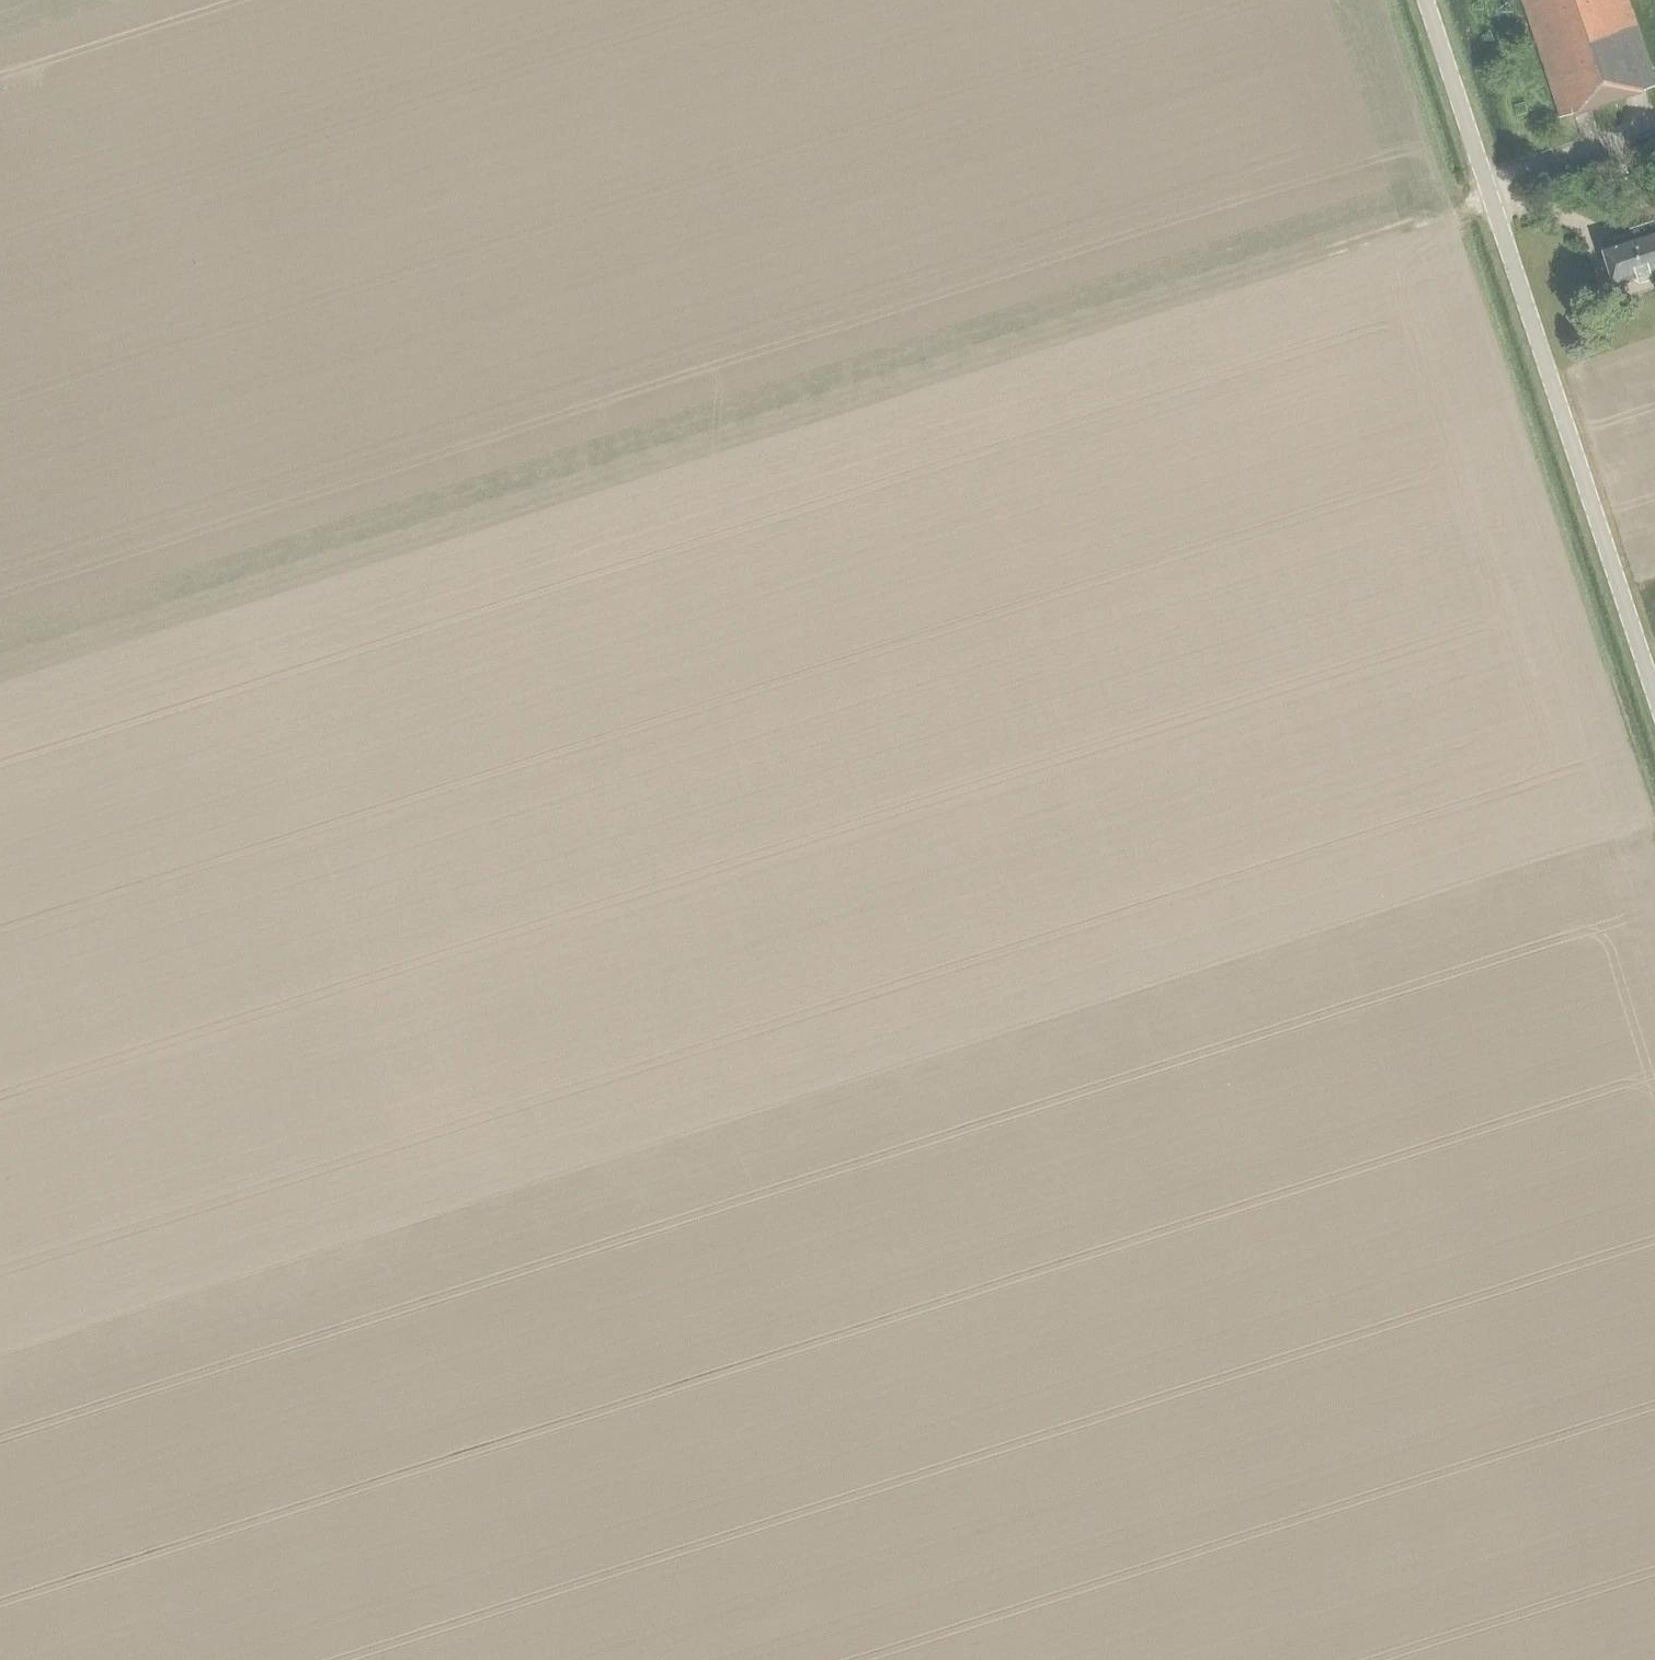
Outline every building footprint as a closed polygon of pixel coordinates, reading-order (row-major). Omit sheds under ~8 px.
[(1629,0),(1522,0),(1561,118),(1654,86),(1654,78),(1629,0)] [(1654,274),(1654,223),(1632,230),(1633,234),(1601,245),(1615,286),(1635,280),(1642,283),(1652,280),(1654,274)]
